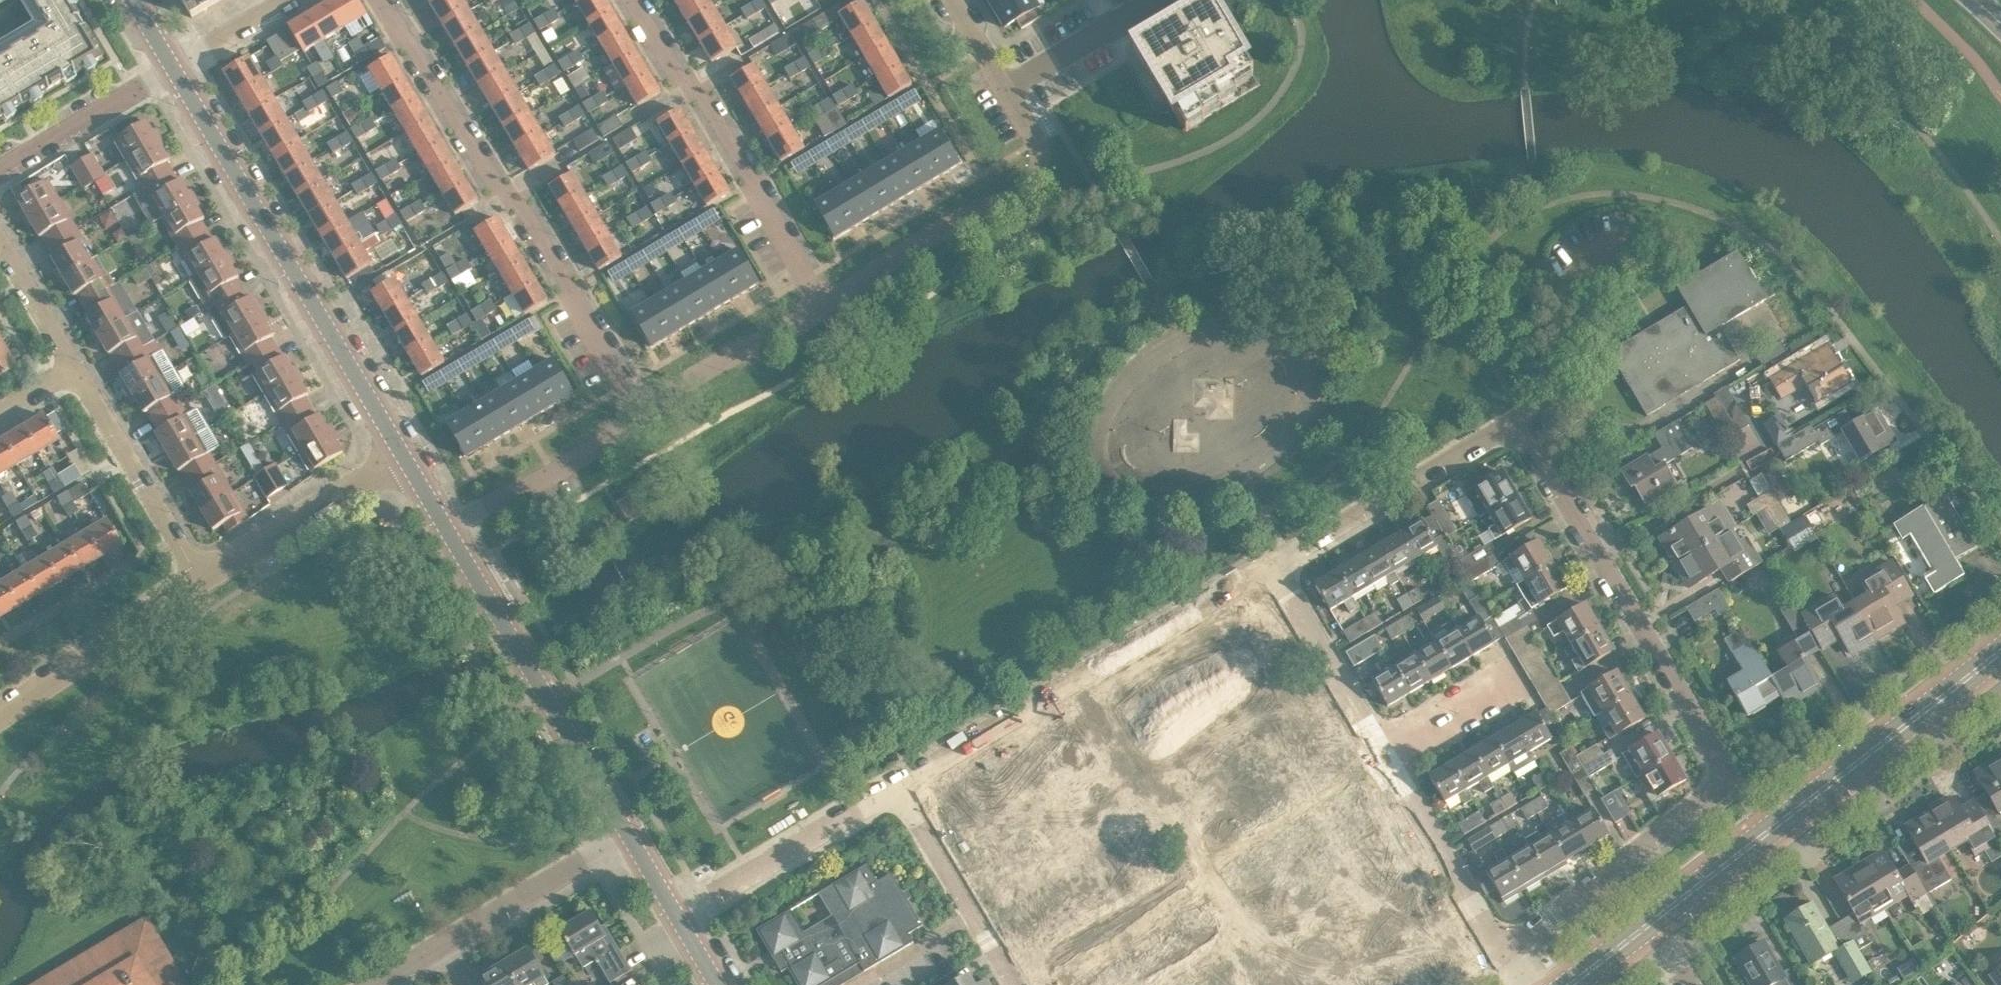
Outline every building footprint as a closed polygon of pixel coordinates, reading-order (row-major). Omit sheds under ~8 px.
[(7,106),(10,110),(29,99),(26,95),(34,90),(37,94),(62,79),(59,75),(69,70),(71,74),(82,67),(80,63),(88,58),(90,63),(101,56),(82,25),(81,26),(75,16),(76,15),(70,5),(66,8),(62,1),(64,0),(28,0),(44,27),(33,34),(34,36),(21,44),(20,42),(6,50),(7,52),(0,56),(0,110),(7,106)] [(191,17),(220,0),(181,0),(191,17)] [(330,1),(345,26),(366,14),(358,0),(331,0),(330,1)] [(462,0),(436,0),(430,4),(442,24),(468,9),(462,0)] [(588,22),(610,9),(605,0),(577,0),(575,1),(588,22)] [(686,20),(712,5),(709,0),(674,0),(686,20)] [(765,6),(761,0),(755,0),(750,3),(756,12),(765,6)] [(861,0),(839,14),(851,35),(873,21),(861,0)] [(1003,27),(1015,20),(1020,28),(1042,15),(1040,12),(1047,7),(1043,0),(1003,0),(992,7),(1003,27)] [(330,1),(309,13),(324,39),(345,26),(330,1)] [(1134,47),(1183,130),(1259,84),(1210,2),(1162,30),(1134,47)] [(746,17),(756,12),(750,3),(741,8),(746,17)] [(686,20),(699,41),(724,26),(712,5),(686,20)] [(442,24),(455,45),(480,30),(468,9),(442,24)] [(548,23),(558,18),(552,9),(543,14),(548,23)] [(622,29),(610,9),(588,22),(600,43),(622,29)] [(303,51),(324,39),(309,13),(288,26),(288,27),(301,48),(303,51)] [(539,29),(548,23),(543,14),(534,20),(539,29)] [(800,40),(819,29),(812,19),(794,30),(800,40)] [(873,21),(851,35),(863,55),(886,42),(873,21)] [(525,37),(534,32),(529,23),(519,28),(525,37)] [(779,31),(774,23),(748,38),(753,47),(779,31)] [(699,41),(711,62),(736,46),(724,26),(699,41)] [(288,27),(277,34),(290,54),(301,48),(288,27)] [(515,43),(525,37),(519,28),(510,34),(515,43)] [(600,43),(612,63),(635,50),(622,29),(600,43)] [(455,45),(467,66),(492,51),(480,30),(455,45)] [(776,55),(795,44),(789,33),(770,44),(776,55)] [(266,40),(276,56),(278,61),(290,54),(277,34),(266,40)] [(385,47),(379,37),(379,36),(362,46),(363,47),(369,57),(385,47)] [(354,53),(363,47),(362,46),(358,38),(349,43),(354,53)] [(863,55),(876,76),(898,63),(886,42),(863,55)] [(823,58),(832,52),(827,43),(818,49),(823,58)] [(360,62),(369,57),(363,47),(354,53),(360,62)] [(814,63),(823,58),(818,49),(808,54),(814,63)] [(573,65),(582,59),(577,50),(567,56),(573,65)] [(647,71),(635,50),(612,63),(625,84),(647,71)] [(467,66),(479,87),(505,72),(492,51),(467,66)] [(368,68),(380,89),(403,76),(390,55),(368,68)] [(235,92),(261,77),(248,56),(223,71),(235,92)] [(272,71),(281,65),(278,61),(276,56),(267,62),(272,71)] [(563,70),(573,65),(567,56),(558,61),(563,70)] [(799,72),(808,66),(803,57),(794,63),(799,72)] [(313,77),(322,72),(316,62),(307,68),(313,77)] [(790,77),(799,72),(794,63),(784,68),(790,77)] [(898,63),(876,76),(888,97),(911,84),(898,63)] [(549,79),(558,73),(553,64),(544,70),(549,79)] [(743,98),(766,85),(753,64),(731,78),(743,98)] [(573,87),(589,77),(582,66),(567,75),(573,87)] [(540,84),(549,79),(544,70),(534,75),(540,84)] [(637,105),(659,92),(647,71),(625,84),(637,105)] [(318,86),(327,81),(322,72),(313,77),(318,86)] [(517,92),(505,72),(479,87),(492,107),(517,92)] [(415,96),(403,76),(380,89),(393,110),(415,96)] [(235,92),(248,112),(273,97),(261,77),(235,92)] [(337,82),(327,88),(332,97),(342,90),(337,82)] [(847,99),(857,93),(851,84),(842,90),(847,99)] [(756,119),(778,106),(766,85),(743,98),(756,119)] [(838,104),(847,99),(842,90),(833,95),(838,104)] [(318,106),(327,100),(322,91),(313,97),(318,106)] [(597,106),(607,100),(601,91),(592,97),(597,106)] [(492,107),(504,128),(529,113),(517,92),(492,107)] [(427,117),(415,96),(393,110),(405,131),(427,117)] [(896,100),(902,110),(909,106),(903,96),(896,100)] [(248,112),(260,133),(285,118),(273,97),(248,112)] [(309,111),(318,106),(313,97),(303,102),(309,111)] [(588,111),(597,106),(592,97),(583,103),(588,111)] [(824,113),(833,108),(828,99),(818,104),(824,113)] [(902,110),(896,100),(889,104),(895,115),(902,110)] [(357,104),(342,113),(349,126),(364,117),(357,104)] [(814,119),(824,113),(818,104),(809,110),(814,119)] [(574,121),(583,115),(578,105),(568,111),(574,121)] [(306,106),(294,113),(299,121),(310,114),(306,106)] [(756,119),(768,140),(790,127),(778,106),(756,119)] [(834,130),(845,123),(835,107),(833,108),(824,113),(834,130)] [(669,143),(691,129),(679,108),(657,122),(669,143)] [(565,126),(574,121),(568,111),(559,117),(565,126)] [(504,128),(516,149),(542,134),(529,113),(504,128)] [(602,136),(621,125),(615,114),(596,125),(602,136)] [(861,121),(867,131),(874,127),(868,116),(861,121)] [(119,137),(115,140),(126,159),(157,140),(146,121),(136,127),(130,117),(113,127),(119,137)] [(427,117),(405,131),(417,151),(440,138),(427,117)] [(272,154),(298,139),(285,118),(260,133),(272,154)] [(366,132),(375,127),(370,118),(360,123),(366,132)] [(867,131),(861,121),(854,125),(860,135),(867,131)] [(356,138),(366,132),(360,123),(351,129),(356,138)] [(630,127),(612,138),(620,152),(638,140),(630,127)] [(781,161),(803,148),(790,127),(768,140),(781,161)] [(580,151),(598,140),(591,129),(573,140),(580,151)] [(704,150),(691,129),(669,143),(681,163),(704,150)] [(920,140),(940,174),(959,163),(939,130),(920,140)] [(342,146),(351,141),(346,132),(337,137),(342,146)] [(554,155),(542,134),(516,149),(529,170),(554,155)] [(333,152),(342,146),(337,137),(327,143),(333,152)] [(826,141),(832,152),(839,148),(833,137),(826,141)] [(452,159),(440,138),(417,151),(430,172),(452,159)] [(272,154),(285,175),(310,160),(298,139),(272,154)] [(169,160),(157,140),(126,159),(143,188),(172,171),(166,161),(169,160)] [(940,174),(920,140),(903,151),(923,185),(940,174)] [(594,163),(613,152),(607,141),(588,152),(594,163)] [(832,152),(826,141),(819,146),(825,156),(832,152)] [(716,171),(704,150),(681,163),(694,184),(716,171)] [(645,151),(636,157),(641,166),(650,160),(645,151)] [(905,195),(923,185),(903,151),(885,161),(905,195)] [(815,162),(808,152),(801,156),(808,166),(815,162)] [(94,181),(104,175),(91,153),(81,160),(94,181)] [(626,162),(632,171),(641,166),(636,157),(626,162)] [(390,174),(400,168),(394,159),(385,165),(390,174)] [(430,172),(442,193),(464,179),(452,159),(430,172)] [(83,188),(94,181),(81,160),(70,166),(83,188)] [(285,175),(297,195),(322,180),(310,160),(285,175)] [(885,161),(868,172),(888,206),(905,195),(885,161)] [(381,179),(390,174),(385,165),(376,170),(381,179)] [(617,180),(626,175),(621,166),(612,171),(617,180)] [(178,181),(172,171),(143,188),(134,194),(151,223),(161,218),(192,199),(181,180),(178,181)] [(617,180),(612,171),(602,177),(608,186),(617,180)] [(729,192),(716,171),(694,184),(706,205),(729,192)] [(868,172),(850,182),(870,216),(888,206),(868,172)] [(367,188),(376,182),(371,173),(361,179),(367,188)] [(549,186),(561,207),(584,194),(571,173),(549,186)] [(357,193),(367,188),(361,179),(352,184),(357,193)] [(477,201),(464,179),(442,193),(454,214),(477,201)] [(27,217),(58,198),(47,180),(16,198),(27,217)] [(297,195),(309,216),(335,201),(322,180),(297,195)] [(850,182),(833,192),(853,226),(870,216),(850,182)] [(834,237),(853,226),(833,192),(814,203),(834,237)] [(670,193),(660,198),(665,207),(675,202),(670,193)] [(574,228),(596,214),(584,194),(561,207),(574,228)] [(61,222),(67,233),(76,228),(58,198),(27,217),(38,236),(61,222)] [(651,204),(656,213),(665,207),(660,198),(651,204)] [(190,238),(185,229),(203,218),(192,199),(161,218),(177,245),(190,238)] [(385,216),(393,211),(385,199),(377,203),(385,216)] [(415,215),(424,209),(419,200),(409,206),(415,215)] [(335,201),(309,216),(322,237),(363,212),(362,212),(347,221),(335,201)] [(405,220),(415,215),(409,206),(400,211),(405,220)] [(642,221),(651,216),(646,207),(636,212),(642,221)] [(322,237),(334,258),(375,233),(363,212),(322,237)] [(627,218),(632,227),(642,221),(636,212),(627,218)] [(391,229),(401,224),(395,214),(386,220),(391,229)] [(586,249),(608,235),(596,214),(574,228),(586,249)] [(702,215),(695,219),(701,229),(708,225),(702,215)] [(487,251),(509,238),(496,217),(474,230),(487,251)] [(694,234),(701,229),(695,219),(688,223),(694,234)] [(382,235),(391,229),(386,220),(376,225),(382,235)] [(82,238),(76,228),(67,233),(73,243),(50,257),(62,276),(93,257),(82,238)] [(120,228),(116,231),(114,236),(117,242),(125,237),(120,228)] [(131,244),(142,237),(138,231),(128,237),(131,244)] [(334,258),(346,278),(372,263),(364,251),(375,244),(371,236),(375,233),(334,258)] [(608,235),(586,249),(598,270),(621,256),(608,235)] [(667,236),(660,240),(666,250),(673,246),(667,236)] [(195,276),(227,258),(215,238),(197,249),(192,241),(179,249),(195,276)] [(499,272),(521,259),(509,238),(487,251),(499,272)] [(653,244),(659,255),(666,250),(660,240),(653,244)] [(758,283),(738,249),(719,260),(739,294),(758,283)] [(1676,287),(1686,305),(1608,352),(1646,415),(1663,404),(1661,401),(1692,383),(1691,381),(1698,377),(1701,382),(1738,359),(1719,326),(1764,299),(1736,251),(1676,287)] [(438,258),(445,270),(455,265),(448,252),(438,258)] [(96,281),(102,291),(114,284),(96,255),(93,257),(62,276),(73,295),(96,281)] [(625,261),(631,271),(638,267),(632,257),(625,261)] [(238,277),(227,258),(195,276),(190,280),(207,309),(242,288),(236,278),(238,277)] [(455,265),(460,274),(469,268),(464,259),(455,265)] [(512,293),(534,280),(521,259),(499,272),(488,279),(493,287),(504,280),(512,293)] [(739,294),(719,260),(702,270),(722,304),(739,294)] [(165,278),(155,261),(145,267),(155,284),(165,278)] [(618,265),(624,276),(631,271),(625,261),(618,265)] [(460,274),(455,265),(445,270),(451,279),(460,274)] [(684,281),(704,315),(722,304),(702,270),(684,281)] [(440,273),(431,279),(436,288),(446,282),(440,273)] [(370,292),(383,313),(405,300),(393,279),(370,292)] [(427,293),(436,288),(431,279),(422,284),(427,293)] [(534,280),(512,293),(524,314),(546,300),(534,280)] [(704,315),(684,281),(667,291),(687,325),(704,315)] [(120,295),(114,284),(102,291),(108,302),(85,315),(96,334),(131,314),(136,311),(125,292),(120,295)] [(247,298),(242,288),(207,309),(224,338),(261,316),(257,310),(261,307),(253,295),(247,298)] [(687,325),(667,291),(649,301),(669,335),(687,325)] [(383,313),(395,334),(418,321),(405,300),(383,313)] [(489,300),(479,306),(485,315),(494,309),(489,300)] [(669,335),(649,301),(631,312),(651,346),(669,335)] [(475,320),(485,315),(479,306),(470,311),(475,320)] [(130,340),(136,350),(154,340),(136,311),(131,314),(96,334),(107,353),(130,340)] [(461,329),(470,323),(465,315),(456,320),(461,329)] [(273,335),(261,316),(224,338),(224,339),(230,335),(247,364),(276,347),(270,337),(273,335)] [(446,326),(452,335),(461,329),(456,320),(446,326)] [(395,334),(408,355),(430,342),(418,321),(395,334)] [(517,325),(510,329),(516,340),(523,336),(517,325)] [(509,344),(516,340),(510,329),(503,334),(509,344)] [(131,393),(162,374),(173,368),(161,348),(159,349),(154,340),(136,350),(143,360),(120,374),(126,385),(131,393)] [(420,376),(442,363),(430,342),(408,355),(420,376)] [(1826,345),(1770,378),(1781,398),(1805,384),(1816,402),(1849,383),(1832,355),(1828,357),(1823,348),(1827,346),(1826,345)] [(14,367),(2,346),(0,348),(0,376),(14,367)] [(482,346),(475,350),(481,361),(488,357),(482,346)] [(276,347),(247,364),(265,393),(296,375),(285,356),(282,357),(276,347)] [(474,365),(481,361),(475,350),(468,354),(474,365)] [(573,393),(553,359),(534,370),(554,404),(573,393)] [(440,371),(446,382),(453,377),(447,367),(440,371)] [(145,410),(151,421),(179,404),(173,394),(184,387),(173,368),(162,374),(131,393),(142,412),(145,410)] [(534,370),(517,380),(537,414),(554,404),(534,370)] [(433,375),(439,386),(446,382),(440,371),(433,375)] [(307,394),(296,375),(265,393),(282,423),(311,406),(305,396),(307,394)] [(537,414),(517,380),(499,391),(519,425),(537,414)] [(1736,432),(1748,425),(1725,386),(1713,393),(1716,398),(1731,424),(1736,432)] [(499,391),(481,401),(502,435),(519,425),(499,391)] [(1720,431),(1731,424),(1716,398),(1705,404),(1720,431)] [(484,445),(502,435),(481,401),(464,411),(484,445)] [(196,408),(185,414),(179,404),(151,421),(157,431),(154,432),(166,451),(207,427),(196,408)] [(317,416),(311,406),(282,423),(300,452),(331,434),(319,414),(317,416)] [(1845,409),(1812,429),(1810,425),(1777,445),(1786,460),(1818,440),(1820,444),(1842,431),(1860,461),(1895,441),(1876,410),(1853,423),(1845,409)] [(446,422),(466,456),(484,445),(464,411),(446,422)] [(41,414),(20,426),(36,451),(57,439),(41,414)] [(1639,498),(1636,500),(1636,501),(1640,499),(1643,505),(1676,485),(1663,464),(1692,447),(1676,421),(1656,432),(1664,446),(1619,472),(1627,485),(1631,483),(1639,498)] [(20,426),(0,438),(0,439),(15,464),(36,451),(20,426)] [(177,471),(179,469),(185,479),(214,462),(208,452),(218,446),(207,427),(166,451),(177,471)] [(331,434),(300,452),(311,471),(342,453),(331,434)] [(15,464),(0,439),(0,473),(15,464)] [(214,462),(185,479),(192,490),(189,491),(200,510),(232,492),(220,473),(214,462)] [(277,491),(288,485),(275,463),(264,469),(277,491)] [(48,482),(56,477),(51,468),(42,473),(48,482)] [(267,497),(277,491),(264,469),(254,476),(267,497)] [(1479,516),(1488,511),(1517,494),(1509,480),(1508,481),(1503,472),(1502,471),(1465,493),(1479,516)] [(53,492),(62,486),(56,477),(48,482),(53,492)] [(65,491),(71,501),(72,502),(88,492),(82,482),(65,491)] [(1925,578),(1934,592),(1963,575),(1954,559),(1976,546),(1952,507),(1966,499),(1959,486),(1923,507),(1922,506),(1892,524),(1901,538),(1909,534),(1931,571),(1923,576),(1924,578),(1925,578)] [(1771,491),(1770,490),(1760,497),(1766,507),(1778,528),(1789,522),(1771,491)] [(62,506),(71,501),(65,491),(56,497),(62,506)] [(6,507),(15,501),(10,492),(1,497),(6,507)] [(232,492),(200,510),(212,530),(225,522),(230,529),(248,519),(243,511),(232,492)] [(1525,507),(1517,494),(1488,511),(1495,525),(1488,529),(1494,539),(1530,518),(1529,517),(1524,508),(1525,507)] [(1758,497),(1746,505),(1752,515),(1766,507),(1760,497),(1758,497)] [(1445,536),(1455,530),(1437,499),(1427,505),(1432,514),(1445,536)] [(12,516),(21,511),(15,501),(6,507),(12,516)] [(62,506),(67,515),(76,510),(72,502),(71,501),(62,506)] [(1659,538),(1674,562),(1730,528),(1736,525),(1728,513),(1723,515),(1716,503),(1659,538)] [(1803,513),(1782,528),(1797,549),(1818,535),(1803,513)] [(1445,536),(1432,514),(1399,533),(1414,559),(1436,546),(1444,560),(1456,580),(1467,573),(1445,536)] [(21,531),(29,525),(24,516),(15,521),(21,531)] [(571,526),(581,520),(579,516),(578,516),(569,522),(571,526)] [(83,531),(98,556),(119,544),(104,519),(83,531)] [(26,540),(35,535),(29,525),(21,531),(26,540)] [(1688,587),(1730,562),(1738,576),(1761,562),(1752,547),(1744,552),(1730,528),(1674,562),(1688,587)] [(63,544),(78,569),(98,556),(83,531),(63,544)] [(1414,559),(1399,533),(1377,546),(1393,572),(1394,571),(1414,559)] [(1519,583),(1553,563),(1539,540),(1502,562),(1496,552),(1465,570),(1471,580),(1498,564),(1504,574),(1511,570),(1519,583)] [(1489,542),(1468,554),(1460,541),(1452,546),(1460,559),(1459,560),(1465,570),(1496,552),(1489,542)] [(78,569),(63,544),(42,556),(57,581),(78,569)] [(1393,572),(1377,546),(1356,558),(1372,584),(1384,576),(1390,585),(1399,580),(1394,571),(1393,572)] [(57,581),(42,556),(21,568),(36,594),(57,581)] [(1337,570),(1335,571),(1351,597),(1351,596),(1372,584),(1356,558),(1349,563),(1347,559),(1335,566),(1337,570)] [(1867,593),(1854,601),(1877,639),(1891,631),(1889,629),(1902,621),(1889,599),(1907,588),(1891,561),(1859,580),(1867,593)] [(1553,563),(1519,583),(1517,585),(1525,598),(1520,601),(1526,611),(1498,627),(1504,636),(1505,639),(1526,626),(1536,620),(1529,609),(1566,587),(1553,563)] [(36,594),(21,568),(0,581),(15,606),(36,594)] [(1351,597),(1335,571),(1314,583),(1329,609),(1343,601),(1349,612),(1357,607),(1351,596),(1351,597)] [(1456,629),(1471,655),(1504,636),(1498,627),(1467,573),(1456,580),(1478,616),(1457,629),(1456,629)] [(0,581),(0,615),(15,606),(0,581)] [(1412,604),(1423,597),(1417,586),(1406,593),(1412,604)] [(1716,606),(1720,613),(1731,607),(1720,587),(1686,605),(1694,618),(1716,606)] [(1782,671),(1771,678),(1770,678),(1780,696),(1788,708),(1822,688),(1804,658),(1819,649),(1783,590),(1772,596),(1798,639),(1776,652),(1784,665),(1782,671)] [(1402,610),(1412,604),(1406,593),(1396,599),(1402,610)] [(1863,647),(1877,639),(1854,601),(1842,608),(1833,595),(1801,614),(1822,648),(1840,637),(1849,653),(1862,645),(1863,647)] [(1433,614),(1444,607),(1437,596),(1426,603),(1433,614)] [(1591,613),(1585,603),(1550,624),(1556,635),(1563,630),(1571,643),(1600,626),(1592,612),(1591,613)] [(1370,629),(1381,623),(1374,612),(1363,618),(1370,629)] [(1401,633),(1412,626),(1405,615),(1394,622),(1401,633)] [(1349,642),(1370,629),(1363,618),(1342,631),(1349,642)] [(1435,642),(1450,668),(1471,655),(1456,629),(1457,629),(1451,620),(1430,633),(1435,642)] [(1391,639),(1401,633),(1394,622),(1384,628),(1391,639)] [(1512,650),(1533,637),(1526,626),(1505,639),(1512,650)] [(1608,639),(1600,626),(1571,643),(1578,657),(1571,661),(1577,671),(1613,650),(1607,640),(1608,639)] [(1780,696),(1770,678),(1771,678),(1747,639),(1745,640),(1739,639),(1735,632),(1724,639),(1743,672),(1727,681),(1747,715),(1780,696)] [(1374,634),(1345,651),(1353,666),(1382,648),(1374,634)] [(1539,648),(1533,637),(1512,650),(1513,652),(1518,660),(1539,648)] [(1429,681),(1450,668),(1435,642),(1414,655),(1429,681)] [(1226,644),(1139,696),(1185,773),(1243,738),(1221,701),(1249,684),(1226,644)] [(1545,659),(1539,648),(1518,660),(1525,671),(1545,659)] [(1414,655),(1392,667),(1408,693),(1429,681),(1414,655)] [(1552,670),(1545,659),(1525,671),(1531,682),(1552,670)] [(1387,706),(1408,693),(1392,667),(1371,680),(1387,706)] [(1558,680),(1552,670),(1531,682),(1537,691),(1537,693),(1558,680)] [(1595,716),(1602,712),(1601,711),(1631,693),(1623,680),(1622,681),(1616,671),(1581,692),(1595,716)] [(1543,703),(1564,690),(1558,680),(1537,693),(1538,694),(1543,703)] [(1274,689),(1238,702),(1243,714),(1278,701),(1274,689)] [(1550,713),(1570,701),(1564,690),(1543,703),(1545,706),(1550,713)] [(1601,711),(1602,712),(1609,724),(1602,729),(1608,739),(1644,717),(1638,708),(1639,707),(1631,693),(1601,711)] [(1545,706),(1535,712),(1513,725),(1528,751),(1561,732),(1550,713),(1545,706)] [(1088,721),(936,799),(951,829),(1103,750),(1088,721)] [(1513,725),(1492,738),(1507,764),(1528,751),(1513,725)] [(1643,773),(1672,755),(1665,742),(1663,743),(1658,733),(1622,754),(1636,778),(1643,773)] [(1477,742),(1479,745),(1471,750),(1486,776),(1487,776),(1507,764),(1492,738),(1490,734),(1477,742)] [(1581,766),(1602,754),(1596,744),(1575,756),(1581,766)] [(1559,752),(1571,773),(1581,766),(1569,746),(1559,752)] [(1588,777),(1608,764),(1616,759),(1610,749),(1602,754),(1581,766),(1588,777)] [(1449,763),(1465,789),(1477,781),(1484,792),(1493,786),(1487,776),(1486,776),(1471,750),(1449,763)] [(1680,769),(1672,755),(1643,773),(1651,786),(1643,790),(1649,800),(1685,779),(1679,769),(1680,769)] [(1997,843),(2000,840),(2000,764),(1996,755),(1972,770),(1988,797),(1975,805),(1997,843)] [(1471,799),(1465,789),(1449,763),(1428,776),(1444,801),(1457,794),(1463,804),(1471,799)] [(1594,788),(1587,777),(1581,766),(1571,773),(1583,794),(1594,788)] [(1538,790),(1548,783),(1542,772),(1531,779),(1538,790)] [(1080,785),(993,836),(1039,913),(1097,879),(1075,842),(1104,825),(1080,785)] [(1614,821),(1630,812),(1616,789),(1600,798),(1614,821)] [(1505,809),(1516,802),(1510,791),(1499,798),(1505,809)] [(1536,813),(1547,806),(1541,795),(1530,802),(1536,813)] [(1961,813),(1951,796),(1944,801),(1941,797),(1927,806),(1929,810),(1927,811),(1950,850),(1965,841),(1974,856),(1984,850),(1990,861),(2000,855),(2000,849),(1997,843),(1975,805),(1961,813)] [(1495,815),(1505,809),(1499,798),(1489,804),(1495,815)] [(1526,818),(1536,813),(1530,802),(1520,807),(1526,818)] [(1585,847),(1607,834),(1592,808),(1579,816),(1573,805),(1564,811),(1564,812),(1570,821),(1585,847)] [(1463,834),(1485,821),(1478,810),(1457,823),(1463,834)] [(1907,863),(1925,894),(1950,880),(1937,858),(1950,850),(1927,811),(1903,825),(1914,844),(1900,852),(1907,863)] [(1549,834),(1564,860),(1585,847),(1570,821),(1564,812),(1544,825),(1549,833),(1549,834)] [(1388,819),(1370,830),(1390,863),(1408,852),(1388,819)] [(1494,838),(1505,831),(1498,820),(1487,827),(1494,838)] [(1528,846),(1543,872),(1544,872),(1546,876),(1559,868),(1557,864),(1564,860),(1549,834),(1549,833),(1542,822),(1534,827),(1537,832),(1524,839),(1528,846)] [(1473,850),(1494,838),(1487,827),(1466,839),(1473,850)] [(1370,830),(1354,840),(1373,873),(1390,863),(1370,830)] [(1354,840),(1337,850),(1357,883),(1373,873),(1354,840)] [(1528,846),(1508,858),(1507,859),(1522,885),(1523,885),(1525,888),(1538,880),(1536,877),(1543,872),(1528,846)] [(1522,885),(1507,859),(1508,858),(1501,848),(1493,853),(1499,864),(1475,878),(1485,894),(1495,888),(1503,901),(1516,893),(1514,890),(1522,885)] [(1337,850),(1321,859),(1340,893),(1357,883),(1337,850)] [(1858,865),(1857,866),(1883,908),(1905,894),(1910,903),(1925,894),(1907,863),(1893,872),(1881,851),(1866,861),(1868,864),(1860,869),(1858,865)] [(1321,859),(1304,869),(1324,902),(1340,893),(1321,859)] [(773,959),(780,955),(797,984),(821,984),(841,973),(846,981),(851,978),(846,970),(866,958),(871,966),(913,941),(909,933),(921,925),(890,873),(876,881),(866,863),(756,929),(773,959)] [(1859,922),(1883,908),(1857,866),(1859,870),(1851,874),(1849,871),(1833,880),(1853,912),(1839,921),(1857,951),(1871,942),(1859,922)] [(1304,869),(1288,879),(1307,912),(1324,902),(1304,869)] [(1288,879),(1271,889),(1291,922),(1307,912),(1288,879)] [(1418,888),(1408,894),(1412,901),(1423,895),(1418,888)] [(1271,889),(1253,900),(1273,933),(1291,922),(1271,889)] [(1408,894),(1398,900),(1402,907),(1412,901),(1408,894)] [(1945,901),(1935,907),(1943,921),(1953,915),(1945,901)] [(1427,902),(1416,908),(1421,915),(1431,909),(1427,902)] [(1825,929),(1810,903),(1784,919),(1793,935),(1790,938),(1790,942),(1794,949),(1798,950),(1802,949),(1810,964),(1829,953),(1835,954),(1846,974),(1849,972),(1854,981),(1868,973),(1856,951),(1857,951),(1839,921),(1825,929)] [(1386,907),(1375,914),(1379,921),(1390,914),(1386,907)] [(1416,908),(1406,914),(1410,921),(1421,915),(1416,908)] [(566,940),(564,941),(567,944),(568,943),(574,954),(575,954),(582,967),(594,960),(596,963),(598,962),(609,982),(630,969),(607,931),(603,933),(589,911),(575,919),(573,916),(558,925),(560,929),(559,929),(566,940)] [(1375,914),(1365,920),(1369,927),(1379,921),(1375,914)] [(71,961),(70,962),(71,964),(62,969),(61,967),(60,968),(61,970),(58,972),(57,970),(56,971),(57,972),(48,978),(47,976),(45,976),(47,978),(38,984),(37,982),(36,982),(37,984),(35,984),(185,984),(186,984),(186,983),(184,984),(182,980),(184,979),(183,978),(181,979),(176,970),(178,969),(177,968),(175,969),(170,960),(171,959),(171,958),(169,959),(167,955),(169,954),(168,953),(166,954),(161,945),(163,944),(162,943),(160,944),(155,935),(157,934),(156,933),(154,934),(152,930),(154,929),(153,928),(151,929),(146,920),(148,919),(148,918),(146,919),(145,917),(143,918),(145,920),(136,925),(135,924),(134,924),(135,926),(131,928),(130,926),(129,927),(130,929),(121,934),(120,932),(119,933),(120,935),(111,940),(110,938),(109,939),(110,941),(107,943),(106,941),(105,942),(106,943),(97,949),(95,946),(94,947),(96,949),(87,954),(86,953),(85,953),(86,955),(82,957),(81,956),(80,956),(81,958),(72,963),(71,961)] [(1957,920),(1951,919),(1944,923),(1951,935),(1962,928),(1957,920)] [(1394,921),(1383,927),(1388,934),(1398,928),(1394,921)] [(1352,927),(1342,933),(1346,940),(1356,934),(1352,927)] [(1383,927),(1373,934),(1377,941),(1388,934),(1383,927)] [(1342,933),(1332,940),(1336,946),(1346,940),(1342,933)] [(1457,935),(1439,946),(1459,979),(1477,968),(1457,935)] [(1361,941),(1350,947),(1354,954),(1365,948),(1361,941)] [(1761,942),(1735,957),(1751,984),(1804,984),(1793,966),(1780,974),(1761,942)] [(1202,958),(1218,984),(1232,984),(1240,980),(1220,947),(1202,958)] [(1320,947),(1309,953),(1313,960),(1324,954),(1320,947)] [(1350,947),(1340,953),(1344,960),(1354,954),(1350,947)] [(533,983),(534,984),(546,984),(548,984),(526,948),(502,962),(516,984),(529,984),(533,983)] [(1309,953),(1299,959),(1303,966),(1313,960),(1309,953)] [(1186,968),(1196,984),(1218,984),(1202,958),(1186,968)] [(1328,961),(1317,967),(1322,974),(1332,968),(1328,961)] [(502,962),(478,976),(483,984),(516,984),(502,962)] [(1989,975),(1997,984),(2000,984),(2000,965),(1989,975)] [(1317,967),(1307,973),(1311,980),(1322,974),(1317,967)] [(1169,977),(1174,984),(1196,984),(1186,968),(1169,977)] [(929,984),(974,984),(968,975),(958,981),(953,972),(955,971),(954,970),(929,984)] [(562,975),(552,981),(554,984),(568,984),(562,975)] [(1373,984),(1395,984),(1389,975),(1373,984)]
